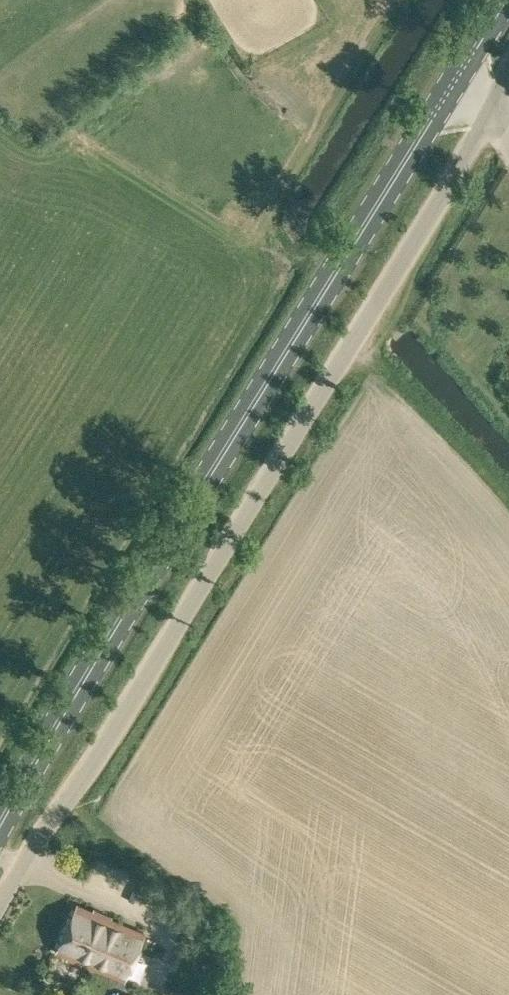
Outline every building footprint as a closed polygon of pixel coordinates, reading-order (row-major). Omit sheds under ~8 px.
[(124,979),(144,932),(76,903),(56,950),(124,979)]
